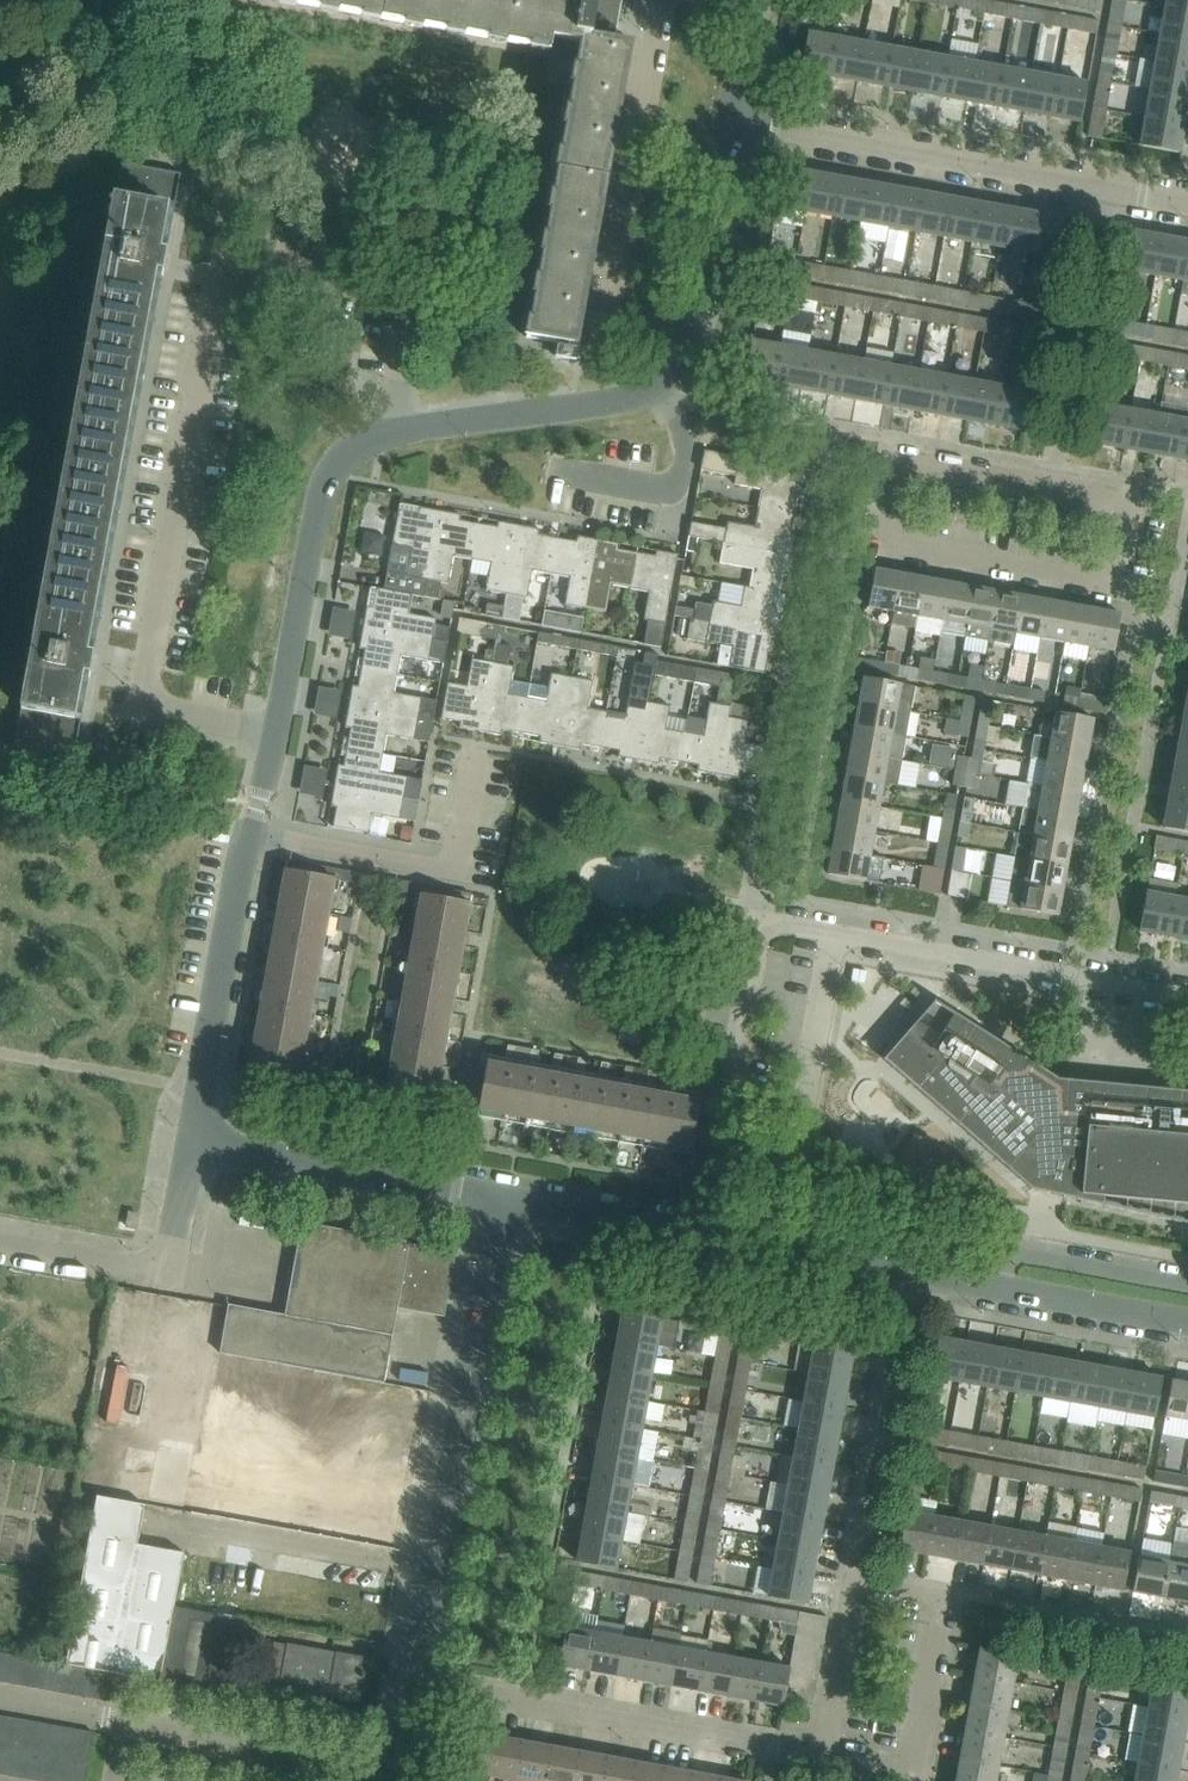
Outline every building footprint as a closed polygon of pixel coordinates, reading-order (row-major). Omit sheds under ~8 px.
[(575,363),(631,51),(613,48),(621,5),(614,4),(615,0),(277,0),(550,50),(552,38),(580,43),(526,337),(551,342),(550,347),(562,349),(560,361),(575,363)] [(929,3),(929,4),(957,9),(957,8),(958,0),(930,0),(929,3)] [(984,0),(958,0),(957,8),(957,9),(985,14),(985,13),(987,1),(984,0)] [(1072,6),(1101,11),(1103,0),(1074,0),(1072,6)] [(1126,0),(1112,0),(1108,23),(1121,26),(1126,0)] [(1167,5),(1187,9),(1187,0),(1167,0),(1167,5)] [(1015,6),(987,1),(985,13),(985,14),(982,28),(1010,33),(1013,19),(1015,6)] [(1167,5),(1162,33),(1187,38),(1187,9),(1167,5)] [(1013,19),(1040,24),(1041,24),(1043,11),(1015,6),(1013,19)] [(1040,24),(1068,29),(1071,16),(1043,11),(1041,24),(1040,24)] [(1071,16),(1068,29),(1096,34),(1097,34),(1099,21),(1071,16)] [(1108,23),(1103,51),(1116,54),(1121,26),(1108,23)] [(801,71),(830,76),(837,39),(808,33),(806,43),(801,71)] [(1162,33),(1156,61),(1187,67),(1187,38),(1162,33)] [(865,44),(837,39),(830,76),(858,81),(865,44)] [(865,43),(858,81),(886,86),(893,48),(865,43)] [(893,48),(886,86),(913,91),(920,53),(893,48)] [(1111,82),(1116,54),(1103,51),(1098,80),(1111,82)] [(920,53),(913,91),(941,96),(948,58),(920,53)] [(948,58),(941,96),(969,101),(976,63),(948,58)] [(1156,61),(1151,89),(1187,96),(1187,67),(1156,61)] [(976,63),(969,101),(997,106),(1004,69),(976,63)] [(1004,69),(997,106),(1025,111),(1032,74),(1004,69)] [(1032,74),(1025,111),(1053,116),(1059,79),(1032,74)] [(1059,79),(1053,116),(1081,121),(1088,84),(1087,84),(1059,79)] [(1098,80),(1093,108),(1106,110),(1111,82),(1098,80)] [(1187,101),(1187,96),(1151,89),(1146,117),(1184,124),(1187,101)] [(312,143),(324,150),(329,142),(359,162),(379,132),(336,105),(312,143)] [(1101,138),(1106,110),(1093,108),(1088,136),(1101,139),(1101,138)] [(1179,153),(1184,124),(1146,117),(1141,145),(1141,146),(1179,153)] [(166,253),(178,187),(181,173),(121,162),(15,745),(74,756),(77,742),(89,676),(90,677),(90,676),(89,675),(93,655),(94,656),(94,655),(93,654),(109,565),(144,376),(162,275),(163,275),(163,274),(162,274),(166,254),(167,254),(167,253),(166,253)] [(777,206),(793,209),(789,227),(802,230),(805,211),(812,173),(783,168),(776,206),(777,206)] [(805,211),(833,216),(840,178),(812,173),(805,211)] [(868,183),(840,178),(833,216),(861,221),(868,183)] [(896,188),(868,183),(861,221),(889,226),(896,188)] [(924,193),(896,188),(889,226),(917,231),(924,193)] [(951,198),(924,193),(917,231),(944,236),(951,198)] [(979,204),(951,198),(944,236),(972,241),(979,204)] [(1007,209),(979,204),(972,241),(1000,246),(1007,209)] [(1035,214),(1007,209),(1000,246),(1028,251),(1035,214)] [(1056,256),(1063,219),(1035,214),(1028,251),(1056,256)] [(1128,270),(1156,275),(1163,237),(1134,232),(1127,269),(1128,270)] [(1163,237),(1156,275),(1184,280),(1187,257),(1187,242),(1163,237)] [(765,269),(794,274),(796,261),(768,256),(767,256),(765,269)] [(824,266),(796,261),(794,274),(822,279),(824,266)] [(822,279),(849,284),(852,271),(824,266),(822,279)] [(880,276),(852,271),(849,284),(877,289),(880,276)] [(877,289),(905,294),(907,281),(880,276),(877,289)] [(792,283),(763,278),(761,291),(790,296),(792,283)] [(935,286),(907,281),(905,294),(933,299),(935,286)] [(820,288),(792,283),(790,296),(818,301),(820,288)] [(933,299),(961,304),(963,291),(935,286),(933,299)] [(820,288),(818,301),(845,307),(848,293),(820,288)] [(991,296),(963,291),(961,304),(989,309),(991,296)] [(876,298),(848,293),(845,307),(873,312),(876,298)] [(989,309),(1016,314),(1019,301),(991,296),(989,309)] [(876,298),(873,312),(901,317),(903,303),(876,298)] [(1047,306),(1019,301),(1016,314),(1045,320),(1047,306)] [(931,309),(903,303),(901,317),(929,322),(931,309)] [(931,309),(929,322),(957,327),(959,314),(931,309)] [(987,319),(959,314),(957,327),(984,332),(987,319)] [(987,319),(984,332),(1012,337),(1015,324),(987,319)] [(1115,332),(1145,338),(1147,324),(1118,319),(1115,332)] [(1043,329),(1015,324),(1012,337),(1040,342),(1043,329)] [(1175,329),(1147,324),(1145,338),(1172,343),(1175,329)] [(1187,346),(1187,332),(1175,329),(1172,343),(1187,346)] [(745,379),(774,384),(781,346),(752,341),(751,341),(745,379)] [(1114,342),(1111,355),(1112,355),(1140,360),(1143,347),(1114,342)] [(774,384),(802,389),(808,351),(781,346),(774,384)] [(1143,347),(1140,360),(1168,365),(1171,352),(1143,347)] [(802,389),(829,394),(836,357),(808,351),(802,389)] [(1168,365),(1187,369),(1187,355),(1171,352),(1168,365)] [(829,394),(857,399),(864,362),(836,357),(829,394)] [(857,399),(885,404),(892,367),(864,362),(857,399)] [(885,404),(913,409),(920,372),(892,367),(885,404)] [(913,409),(941,414),(948,377),(920,372),(913,409)] [(941,414),(968,419),(975,382),(948,377),(941,414)] [(968,419),(996,424),(1003,387),(975,382),(968,419)] [(1024,429),(1025,430),(1025,429),(1031,392),(1003,387),(996,424),(1024,429)] [(1103,405),(1095,443),(1124,448),(1128,429),(1131,410),(1103,405)] [(1131,410),(1128,429),(1124,448),(1152,453),(1159,415),(1131,410)] [(1152,453),(1180,458),(1187,420),(1159,415),(1152,453)] [(1187,420),(1180,458),(1187,460),(1187,421),(1187,420)] [(717,452),(704,450),(701,470),(737,476),(736,485),(763,490),(760,507),(794,513),(797,496),(803,497),(807,475),(739,462),(740,456),(717,452)] [(387,571),(384,589),(413,594),(426,596),(442,511),(419,507),(418,513),(399,509),(392,544),(387,571)] [(691,522),(688,536),(699,538),(725,543),(793,555),(796,534),(791,533),(794,513),(760,507),(756,527),(729,522),(728,528),(691,522)] [(455,558),(474,561),(480,524),(460,520),(461,514),(442,511),(426,596),(439,599),(442,584),(451,585),(455,558)] [(497,527),(480,524),(474,561),(494,564),(489,592),(508,595),(520,525),(498,521),(497,527)] [(534,572),(552,575),(559,538),(539,535),(540,529),(520,525),(508,595),(506,607),(504,619),(520,622),(524,598),(529,599),(534,572)] [(576,541),(559,538),(552,575),(571,578),(566,606),(586,610),(599,540),(577,536),(576,541)] [(697,553),(699,538),(688,536),(686,551),(697,553)] [(613,586),(632,589),(639,553),(618,549),(619,543),(599,540),(586,610),(608,614),(613,586)] [(745,586),(745,587),(780,593),(783,575),(789,576),(793,555),(725,543),(721,563),(754,569),(751,587),(745,586)] [(655,556),(639,553),(632,589),(649,592),(644,620),(650,621),(645,645),(663,648),(667,624),(677,559),(678,554),(656,550),(655,556)] [(900,573),(875,569),(868,606),(894,611),(900,573)] [(916,629),(918,615),(925,578),(900,573),(894,611),(891,624),(916,629)] [(681,575),(680,584),(697,587),(699,578),(681,575)] [(918,615),(916,629),(915,633),(939,637),(940,633),(949,582),(925,578),(918,615)] [(344,582),(334,633),(355,637),(359,614),(346,611),(351,583),(344,582)] [(940,633),(964,638),(974,587),(949,582),(940,633)] [(675,615),(691,619),(778,634),(782,613),(776,612),(780,593),(745,587),(741,606),(714,601),(713,606),(697,603),(696,610),(676,607),(675,615)] [(974,587),(964,638),(989,642),(998,591),(974,587)] [(367,606),(363,628),(448,643),(450,628),(437,626),(438,618),(410,613),(413,594),(384,589),(376,588),(372,607),(367,606)] [(1013,646),(1016,633),(1022,596),(998,591),(989,642),(1013,646)] [(1047,600),(1022,596),(1016,633),(1040,637),(1047,600)] [(1071,604),(1047,600),(1040,637),(1065,642),(1071,604)] [(452,621),(454,610),(455,603),(444,601),(441,619),(452,621)] [(488,604),(485,616),(504,619),(506,607),(488,604)] [(1065,642),(1089,646),(1096,609),(1071,604),(1065,642)] [(463,612),(478,615),(479,608),(464,605),(463,612)] [(1096,609),(1089,646),(1114,651),(1121,614),(1096,609)] [(502,625),(462,618),(459,631),(500,639),(502,625)] [(582,634),(583,624),(584,620),(574,618),(571,631),(582,634)] [(762,673),(765,673),(768,654),(774,655),(778,634),(691,619),(687,638),(735,647),(731,667),(762,673)] [(365,649),(362,667),(398,674),(401,656),(430,661),(444,663),(448,643),(363,628),(359,648),(365,649)] [(539,643),(579,650),(581,640),(541,632),(539,643)] [(618,657),(620,647),(581,640),(579,650),(618,657)] [(502,729),(522,733),(529,698),(531,685),(513,682),(516,666),(509,665),(512,648),(498,645),(495,663),(482,732),(501,735),(502,729)] [(854,668),(883,673),(884,662),(856,657),(854,668)] [(482,732),(495,663),(474,659),(471,675),(450,671),(441,718),(461,722),(459,728),(482,732)] [(697,668),(658,661),(655,674),(695,681),(697,668)] [(909,666),(884,662),(883,673),(907,677),(909,666)] [(907,677),(931,682),(933,671),(909,666),(907,677)] [(353,685),(349,706),(433,722),(436,700),(395,693),(398,674),(362,667),(358,686),(353,685)] [(931,682),(956,686),(958,675),(933,671),(931,682)] [(531,685),(529,698),(522,733),(540,736),(539,742),(560,746),(573,677),(552,673),(549,689),(531,685)] [(737,676),(724,673),(720,692),(734,695),(737,676)] [(982,680),(958,675),(956,686),(980,690),(982,680)] [(602,748),(607,719),(608,713),(589,709),(595,681),(573,677),(560,746),(581,750),(581,744),(602,748)] [(864,677),(859,702),(911,711),(915,686),(864,677)] [(997,682),(982,680),(980,690),(995,693),(997,682)] [(1004,695),(1029,699),(1031,689),(1006,684),(1004,695)] [(1029,699),(1044,702),(1046,691),(1031,689),(1029,699)] [(1063,705),(1077,708),(1080,693),(1066,690),(1063,705)] [(1109,698),(1080,693),(1077,708),(1106,713),(1109,698)] [(965,695),(960,720),(971,722),(975,697),(965,695)] [(626,722),(607,719),(602,748),(619,751),(618,757),(639,760),(650,702),(630,698),(626,722)] [(978,723),(988,725),(992,700),(982,698),(978,723)] [(685,733),(680,762),(698,765),(697,771),(719,775),(730,717),(729,717),(731,706),(711,701),(707,721),(705,736),(685,733)] [(661,758),(680,762),(685,733),(667,729),(671,706),(650,702),(639,760),(660,764),(661,758)] [(911,711),(859,702),(855,726),(906,736),(911,711)] [(351,728),(347,747),(383,753),(386,735),(429,742),(431,732),(433,722),(349,706),(345,727),(351,728)] [(1041,723),(1039,735),(1089,744),(1094,718),(1056,712),(1054,726),(1041,723)] [(1180,743),(1187,745),(1187,716),(1185,715),(1180,743)] [(759,777),(764,747),(765,746),(745,743),(749,720),(730,717),(719,775),(739,779),(740,773),(759,777)] [(960,720),(958,735),(968,737),(971,722),(960,720)] [(984,750),(985,740),(987,733),(988,725),(978,723),(973,748),(984,750)] [(906,736),(855,726),(850,751),(902,760),(906,736)] [(1039,735),(1034,759),(1047,761),(1085,768),(1089,744),(1039,735)] [(1175,771),(1187,773),(1187,745),(1180,743),(1175,771)] [(955,748),(934,744),(930,763),(952,767),(955,748)] [(338,764),(334,785),(419,800),(423,780),(380,772),(383,753),(347,747),(344,765),(338,764)] [(972,758),(968,757),(965,772),(975,774),(979,774),(984,750),(973,748),(972,758)] [(850,751),(846,775),(883,782),(897,785),(902,760),(850,751)] [(206,762),(220,764),(221,755),(207,753),(206,762)] [(958,755),(955,770),(965,772),(968,757),(965,756),(958,755)] [(1043,786),(1080,793),(1085,768),(1047,761),(1043,786)] [(953,785),(959,786),(963,786),(965,772),(955,770),(953,785)] [(1187,802),(1187,773),(1175,771),(1170,799),(1187,802)] [(963,786),(966,787),(973,788),(975,774),(965,772),(963,786)] [(841,800),(879,807),(883,782),(846,775),(841,800)] [(1025,806),(1024,808),(1076,817),(1080,793),(1043,786),(1028,783),(1028,785),(1024,785),(1021,805),(1025,806)] [(333,827),(368,833),(372,814),(415,821),(419,800),(334,785),(331,806),(336,807),(333,827)] [(943,818),(953,820),(957,796),(947,794),(945,803),(943,818)] [(963,806),(960,821),(970,823),(973,808),(975,797),(965,795),(963,806)] [(1170,799),(1164,828),(1187,832),(1187,802),(1170,799)] [(837,824),(875,831),(879,807),(841,800),(837,824)] [(1024,808),(1020,832),(1072,841),(1076,817),(1024,808)] [(943,818),(940,833),(938,843),(949,844),(953,820),(943,818)] [(960,821),(957,836),(968,838),(970,823),(960,821)] [(875,831),(837,824),(833,849),(870,855),(875,831)] [(403,828),(401,839),(411,841),(413,830),(403,828)] [(1020,832),(1015,856),(1067,866),(1071,841),(1020,832)] [(1185,841),(1157,836),(1154,849),(1155,849),(1183,854),(1185,841)] [(938,843),(936,852),(934,867),(944,869),(949,844),(938,843)] [(833,849),(828,874),(879,883),(884,858),(870,855),(833,849)] [(964,857),(954,855),(951,870),(962,872),(964,857)] [(1063,890),(1067,866),(1015,856),(1011,881),(1063,890)] [(278,910),(273,937),(319,945),(320,936),(325,937),(333,890),(328,889),(330,879),(340,881),(340,880),(359,883),(397,891),(416,894),(416,895),(426,897),(424,906),(419,905),(411,953),(415,954),(414,962),(459,970),(464,944),(462,944),(464,933),(465,933),(471,904),(469,903),(471,893),(289,860),(287,870),(285,870),(280,899),(282,900),(280,910),(278,910)] [(944,869),(934,867),(929,892),(939,894),(944,869)] [(951,870),(947,895),(965,899),(966,899),(971,874),(962,872),(951,870)] [(1011,881),(1006,906),(1058,916),(1058,915),(1063,890),(1011,881)] [(1139,930),(1168,935),(1175,897),(1147,892),(1146,892),(1139,930)] [(1187,939),(1187,900),(1175,897),(1168,935),(1187,939)] [(266,978),(261,1005),(306,1013),(307,1004),(312,1005),(321,957),(316,957),(318,947),(328,949),(328,948),(318,946),(319,945),(273,937),(268,967),(269,967),(267,978),(266,978)] [(453,1001),(459,970),(414,962),(414,963),(404,962),(403,963),(413,965),(412,974),(407,973),(398,1021),(403,1021),(401,1031),(446,1039),(451,1011),(449,1011),(451,1000),(453,1001)] [(1085,1081),(1084,1088),(1069,1087),(1070,1079),(1066,1079),(1058,1078),(935,1000),(923,1014),(883,1059),(998,1160),(1031,1189),(1049,1193),(1051,1185),(1066,1189),(1064,1196),(1067,1197),(1187,1224),(1187,1090),(1085,1081)] [(306,1014),(306,1013),(261,1005),(256,1034),(257,1035),(255,1045),(254,1045),(248,1074),(303,1084),(303,1083),(293,1081),(295,1072),(300,1073),(309,1025),(304,1024),(305,1015),(316,1016),(306,1014)] [(379,1098),(434,1108),(439,1079),(437,1079),(439,1068),(441,1068),(446,1039),(401,1031),(391,1029),(391,1030),(401,1032),(399,1042),(394,1041),(386,1088),(391,1089),(389,1099),(379,1097),(379,1098)] [(505,1059),(514,1060),(516,1046),(508,1045),(505,1059)] [(528,1063),(537,1064),(539,1050),(531,1049),(528,1063)] [(552,1067),(560,1069),(563,1055),(554,1053),(552,1067)] [(575,1071),(584,1073),(586,1059),(578,1057),(575,1071)] [(487,1061),(477,1116),(477,1117),(478,1117),(691,1156),(701,1100),(487,1061)] [(598,1076),(607,1077),(610,1063),(601,1061),(598,1076)] [(631,1082),(633,1068),(625,1066),(622,1080),(631,1082)] [(654,1086),(657,1072),(648,1070),(645,1084),(654,1086)] [(677,1090),(680,1076),(672,1075),(669,1089),(677,1090)] [(136,1228),(138,1214),(129,1213),(126,1226),(136,1228)] [(445,1317),(456,1252),(409,1243),(410,1242),(302,1222),(285,1315),(393,1335),(398,1308),(445,1317)] [(629,1282),(623,1311),(661,1318),(666,1289),(629,1282)] [(720,1328),(733,1331),(739,1302),(725,1300),(720,1328)] [(285,1315),(228,1304),(228,1307),(219,1352),(314,1370),(384,1383),(393,1335),(285,1315)] [(761,1306),(748,1304),(742,1332),(756,1335),(761,1307),(761,1306)] [(656,1345),(661,1318),(623,1311),(618,1339),(656,1345)] [(853,1352),(858,1324),(820,1317),(815,1346),(853,1352)] [(728,1358),(733,1331),(720,1328),(715,1356),(728,1358)] [(750,1363),(756,1335),(742,1332),(737,1360),(750,1363)] [(965,1343),(938,1338),(931,1376),(959,1381),(965,1343)] [(618,1339),(613,1366),(651,1373),(656,1345),(618,1339)] [(959,1381),(987,1386),(993,1348),(965,1343),(959,1381)] [(815,1346),(810,1373),(848,1380),(853,1352),(815,1346)] [(1021,1353),(993,1348),(987,1386),(1014,1391),(1021,1353)] [(1049,1358),(1021,1353),(1014,1391),(1042,1396),(1049,1358)] [(710,1384),(723,1386),(728,1358),(715,1356),(710,1384)] [(1077,1363),(1049,1358),(1042,1396),(1070,1401),(1077,1363)] [(732,1388),(745,1390),(750,1363),(737,1360),(732,1388)] [(1105,1368),(1077,1363),(1070,1401),(1098,1406),(1105,1368)] [(646,1401),(651,1373),(613,1366),(608,1394),(646,1401)] [(1133,1373),(1105,1368),(1098,1406),(1126,1411),(1133,1373)] [(842,1408),(848,1380),(810,1373),(805,1401),(842,1408)] [(1162,1379),(1133,1373),(1126,1411),(1155,1416),(1162,1379)] [(1187,1419),(1187,1383),(1172,1380),(1165,1415),(1187,1419)] [(718,1414),(723,1386),(710,1384),(704,1412),(718,1414)] [(740,1418),(745,1390),(732,1388),(727,1416),(740,1418)] [(608,1394),(603,1422),(641,1429),(646,1401),(608,1394)] [(837,1436),(842,1408),(805,1401),(800,1429),(837,1436)] [(191,1513),(401,1551),(402,1543),(397,1543),(406,1496),(411,1497),(415,1471),(354,1460),(357,1445),(313,1437),(316,1421),(246,1408),(211,1402),(191,1513)] [(699,1440),(712,1442),(718,1414),(704,1412),(704,1415),(688,1413),(686,1428),(701,1431),(699,1440)] [(721,1444),(735,1446),(740,1418),(727,1416),(721,1444)] [(636,1457),(641,1429),(603,1422),(598,1450),(636,1457)] [(919,1439),(948,1444),(951,1430),(922,1426),(919,1439)] [(832,1464),(837,1436),(800,1429),(794,1457),(832,1464)] [(976,1449),(979,1435),(951,1430),(948,1444),(976,1449)] [(138,1433),(130,1475),(186,1485),(194,1443),(138,1433)] [(1006,1440),(979,1435),(976,1449),(1004,1453),(1006,1440)] [(707,1470),(712,1442),(699,1440),(694,1467),(707,1470)] [(1034,1445),(1006,1440),(1004,1453),(1032,1458),(1034,1445)] [(729,1474),(735,1446),(721,1444),(716,1471),(729,1474)] [(1060,1463),(1062,1449),(1034,1445),(1032,1458),(1060,1463)] [(946,1453),(918,1448),(915,1461),(916,1461),(944,1466),(946,1453)] [(1090,1454),(1062,1449),(1060,1463),(1088,1468),(1090,1454)] [(598,1450),(593,1478),(631,1485),(636,1457),(598,1450)] [(944,1466),(972,1471),(974,1458),(946,1453),(944,1466)] [(1088,1468),(1115,1472),(1118,1459),(1090,1454),(1088,1468)] [(827,1492),(832,1464),(794,1457),(789,1485),(827,1492)] [(1002,1463),(974,1458),(972,1471),(1000,1476),(1002,1463)] [(1144,1477),(1146,1464),(1118,1459),(1115,1472),(1144,1477)] [(1002,1463),(1000,1476),(1028,1481),(1030,1468),(1002,1463)] [(689,1495),(702,1498),(707,1470),(694,1467),(685,1466),(682,1485),(690,1487),(689,1495)] [(1058,1473),(1030,1468),(1028,1481),(1055,1486),(1058,1473)] [(711,1499),(724,1502),(729,1474),(716,1471),(711,1499)] [(1185,1477),(1155,1471),(1153,1482),(1183,1488),(1185,1477)] [(1055,1486),(1083,1492),(1086,1478),(1058,1473),(1055,1486)] [(626,1513),(631,1485),(593,1478),(588,1506),(626,1513)] [(1113,1483),(1086,1478),(1083,1492),(1111,1497),(1113,1483)] [(1111,1497),(1139,1502),(1141,1488),(1113,1483),(1111,1497)] [(822,1519),(827,1492),(789,1485),(784,1512),(822,1519)] [(1149,1502),(1180,1507),(1182,1496),(1151,1491),(1149,1502)] [(697,1526),(702,1498),(689,1495),(684,1523),(697,1526)] [(90,1668),(104,1671),(125,1675),(145,1678),(159,1681),(173,1607),(183,1553),(137,1544),(145,1505),(97,1496),(81,1580),(80,1587),(65,1664),(76,1666),(90,1668)] [(1182,1496),(1180,1507),(1187,1509),(1187,1497),(1182,1496)] [(719,1529),(724,1502),(711,1499),(705,1527),(719,1529)] [(588,1506),(583,1534),(621,1541),(626,1513),(588,1506)] [(899,1549),(928,1554),(935,1517),(907,1511),(906,1511),(899,1549)] [(817,1547),(822,1519),(784,1512),(779,1540),(817,1547)] [(962,1522),(935,1517),(928,1554),(956,1559),(962,1522)] [(962,1522),(956,1559),(983,1564),(990,1527),(962,1522)] [(678,1551),(692,1553),(697,1526),(684,1523),(678,1551)] [(700,1555),(714,1557),(719,1529),(705,1527),(700,1555)] [(1018,1532),(990,1527),(983,1564),(1011,1569),(1018,1532)] [(1011,1569),(1039,1574),(1046,1537),(1018,1532),(1011,1569)] [(615,1569),(621,1541),(583,1534),(578,1562),(615,1569)] [(1074,1542),(1046,1537),(1039,1574),(1067,1579),(1074,1542)] [(812,1575),(817,1547),(779,1540),(774,1568),(812,1575)] [(1067,1579),(1095,1585),(1102,1547),(1074,1542),(1067,1579)] [(1173,1543),(1170,1562),(1164,1597),(1187,1602),(1187,1545),(1173,1543)] [(1130,1552),(1102,1547),(1095,1585),(1124,1590),(1130,1552)] [(686,1582),(692,1553),(678,1551),(673,1579),(686,1582)] [(185,1553),(183,1553),(173,1607),(159,1681),(230,1694),(245,1618),(175,1606),(185,1553)] [(708,1585),(714,1557),(700,1555),(695,1582),(708,1585)] [(1139,1556),(1133,1591),(1164,1597),(1170,1562),(1139,1556)] [(806,1604),(812,1575),(774,1568),(769,1597),(806,1604)] [(574,1584),(602,1589),(605,1576),(576,1570),(574,1584)] [(602,1589),(630,1595),(633,1581),(605,1576),(602,1589)] [(661,1586),(633,1581),(630,1595),(658,1600),(661,1586)] [(686,1605),(689,1591),(661,1586),(658,1600),(686,1605)] [(686,1605),(714,1610),(717,1596),(689,1591),(686,1605)] [(745,1601),(717,1596),(714,1610),(742,1615),(745,1601)] [(772,1606),(745,1601),(742,1615),(770,1620),(772,1606)] [(828,1616),(772,1606),(770,1620),(797,1625),(796,1626),(826,1631),(828,1616)] [(823,1646),(826,1631),(796,1626),(794,1641),(823,1646)] [(595,1632),(566,1627),(559,1665),(588,1670),(595,1632)] [(622,1637),(595,1632),(588,1670),(616,1675),(622,1637)] [(616,1675),(643,1680),(650,1642),(622,1637),(616,1675)] [(794,1641),(791,1656),(820,1661),(823,1646),(794,1641)] [(678,1647),(650,1642),(643,1680),(671,1685),(678,1647)] [(363,1672),(365,1658),(334,1652),(333,1654),(288,1645),(277,1703),(293,1705),(296,1689),(357,1700),(362,1677),(364,1678),(365,1673),(363,1672)] [(671,1685),(699,1690),(706,1653),(678,1647),(671,1685)] [(981,1647),(975,1677),(1013,1683),(1018,1654),(981,1647)] [(0,1681),(14,1684),(19,1656),(5,1653),(0,1681)] [(699,1690),(727,1695),(734,1658),(706,1653),(699,1690)] [(14,1684),(28,1686),(33,1659),(33,1658),(19,1656),(14,1684)] [(817,1676),(820,1661),(791,1656),(789,1666),(791,1666),(790,1671),(817,1676)] [(28,1686),(43,1689),(48,1661),(33,1658),(33,1659),(28,1686)] [(762,1663),(734,1658),(727,1695),(755,1700),(762,1663)] [(48,1661),(43,1689),(58,1692),(63,1664),(48,1661)] [(789,1668),(762,1663),(755,1700),(783,1706),(784,1702),(787,1686),(790,1671),(791,1666),(789,1666),(789,1668)] [(1077,1694),(1082,1665),(1068,1663),(1063,1692),(1077,1694)] [(58,1692),(71,1694),(76,1666),(65,1664),(63,1664),(58,1692)] [(90,1668),(76,1666),(71,1694),(85,1697),(90,1668)] [(1091,1667),(1086,1696),(1099,1698),(1104,1670),(1104,1669),(1091,1667)] [(99,1699),(102,1680),(104,1671),(90,1668),(85,1697),(99,1699)] [(815,1691),(817,1676),(790,1671),(787,1686),(815,1691)] [(1008,1710),(1013,1683),(975,1677),(970,1703),(1008,1710)] [(1187,1708),(1187,1685),(1155,1679),(1154,1679),(1149,1707),(1187,1714),(1187,1708)] [(812,1707),(815,1691),(787,1686),(784,1702),(812,1707)] [(1058,1719),(1072,1722),(1077,1694),(1063,1692),(1058,1719)] [(1081,1723),(1094,1726),(1099,1698),(1086,1696),(1081,1723)] [(1003,1738),(1008,1710),(970,1703),(965,1731),(1003,1738)] [(1149,1707),(1144,1735),(1182,1742),(1187,1714),(1149,1707)] [(0,1715),(0,1744),(3,1745),(8,1717),(0,1715)] [(3,1745),(17,1747),(23,1719),(8,1717),(3,1745)] [(37,1722),(23,1719),(17,1747),(32,1750),(37,1722)] [(1058,1719),(1053,1747),(1067,1750),(1072,1722),(1058,1719)] [(32,1750),(46,1752),(51,1724),(37,1722),(32,1750)] [(1107,1728),(1094,1726),(1081,1723),(1076,1751),(1089,1754),(1092,1740),(1104,1742),(1107,1728)] [(65,1727),(51,1724),(46,1752),(60,1755),(65,1727)] [(60,1755),(74,1757),(79,1729),(65,1727),(60,1755)] [(93,1732),(79,1729),(74,1757),(88,1760),(93,1732)] [(493,1735),(465,1730),(457,1770),(458,1770),(486,1775),(493,1735)] [(965,1731),(960,1759),(998,1766),(1003,1738),(965,1731)] [(486,1775),(514,1780),(522,1741),(493,1735),(486,1775)] [(1177,1770),(1182,1742),(1144,1735),(1142,1748),(1133,1746),(1130,1761),(1139,1763),(1177,1770)] [(522,1741),(514,1780),(518,1780),(544,1780),(550,1746),(522,1741)] [(12,1776),(17,1747),(3,1745),(0,1763),(0,1774),(12,1776)] [(550,1746),(544,1780),(573,1780),(579,1751),(550,1746)] [(32,1750),(17,1747),(12,1776),(26,1779),(32,1750)] [(1051,1759),(1048,1775),(1062,1777),(1067,1750),(1053,1747),(1051,1759)] [(40,1780),(41,1780),(46,1752),(32,1750),(26,1779),(40,1780)] [(579,1751),(573,1780),(602,1780),(607,1756),(579,1751)] [(1089,1754),(1076,1751),(1071,1779),(1082,1780),(1084,1780),(1089,1754)] [(46,1752),(41,1780),(55,1780),(60,1755),(46,1752)] [(74,1757),(60,1755),(55,1780),(70,1780),(74,1757)] [(607,1756),(602,1780),(632,1780),(635,1762),(607,1756)] [(74,1757),(70,1780),(84,1780),(88,1760),(74,1757)] [(956,1780),(995,1780),(998,1766),(960,1759),(956,1780)] [(635,1762),(632,1780),(661,1780),(663,1767),(635,1762)] [(1177,1770),(1139,1763),(1136,1780),(1175,1780),(1177,1770)] [(691,1772),(663,1767),(661,1780),(690,1780),(691,1772)] [(691,1772),(690,1780),(719,1780),(720,1777),(691,1772)]
